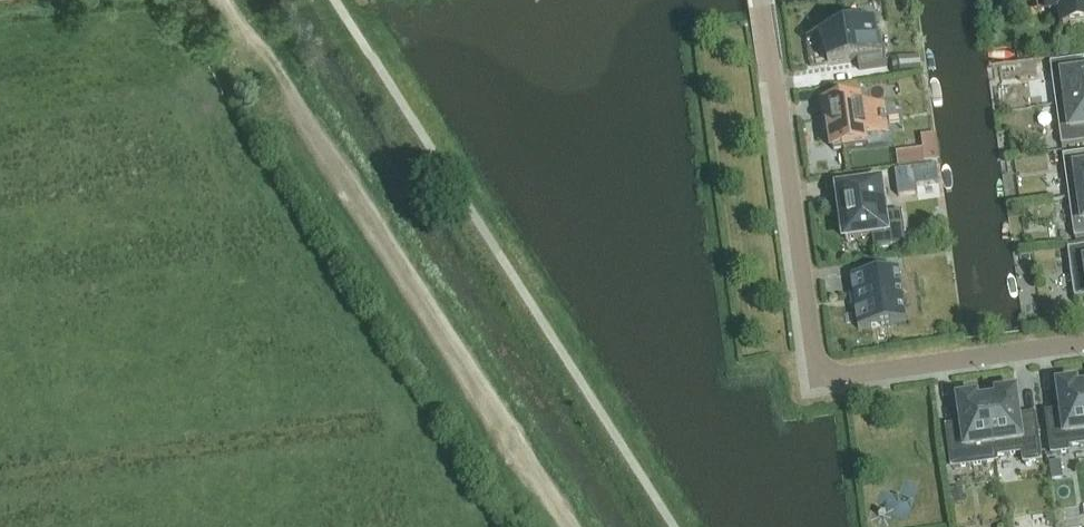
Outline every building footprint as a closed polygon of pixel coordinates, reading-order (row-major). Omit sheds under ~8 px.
[(1049,13),(1061,11),(1064,27),(1072,26),(1072,28),(1083,26),(1083,0),(1047,0),(1049,13)] [(856,26),(807,41),(811,68),(860,61),(862,68),(859,69),(859,70),(887,66),(885,49),(881,50),(877,22),(856,26)] [(1083,102),(1083,74),(1081,74),(1079,60),(1050,64),(1056,105),(1083,102)] [(823,102),(827,131),(831,130),(834,151),(866,146),(865,136),(886,133),(882,108),(861,111),(859,97),(823,102)] [(1056,105),(1062,147),(1083,144),(1083,102),(1056,105)] [(899,167),(909,166),(907,152),(897,153),(899,167)] [(1083,196),(1083,154),(1063,157),(1069,198),(1083,196)] [(914,166),(917,182),(934,179),(931,163),(914,166)] [(885,215),(881,186),(839,191),(846,240),(873,237),(874,250),(907,246),(902,213),(885,215)] [(1069,198),(1075,240),(1083,238),(1083,196),(1069,198)] [(1068,250),(1075,299),(1083,298),(1083,248),(1068,250)] [(851,278),(858,329),(906,323),(899,271),(851,278)] [(1078,390),(1077,384),(1059,387),(1063,419),(1048,421),(1052,455),(1069,452),(1069,447),(1083,445),(1083,389),(1078,390)] [(999,401),(988,402),(996,457),(997,457),(1024,453),(1026,464),(1042,462),(1036,423),(1021,425),(1016,393),(998,395),(999,401)] [(959,401),(963,433),(948,435),(953,468),(982,464),(998,462),(997,457),(996,457),(988,402),(978,403),(978,398),(959,401)] [(1061,461),(1049,463),(1051,481),(1063,479),(1061,461)] [(961,489),(948,490),(950,500),(950,506),(963,505),(961,489)]
